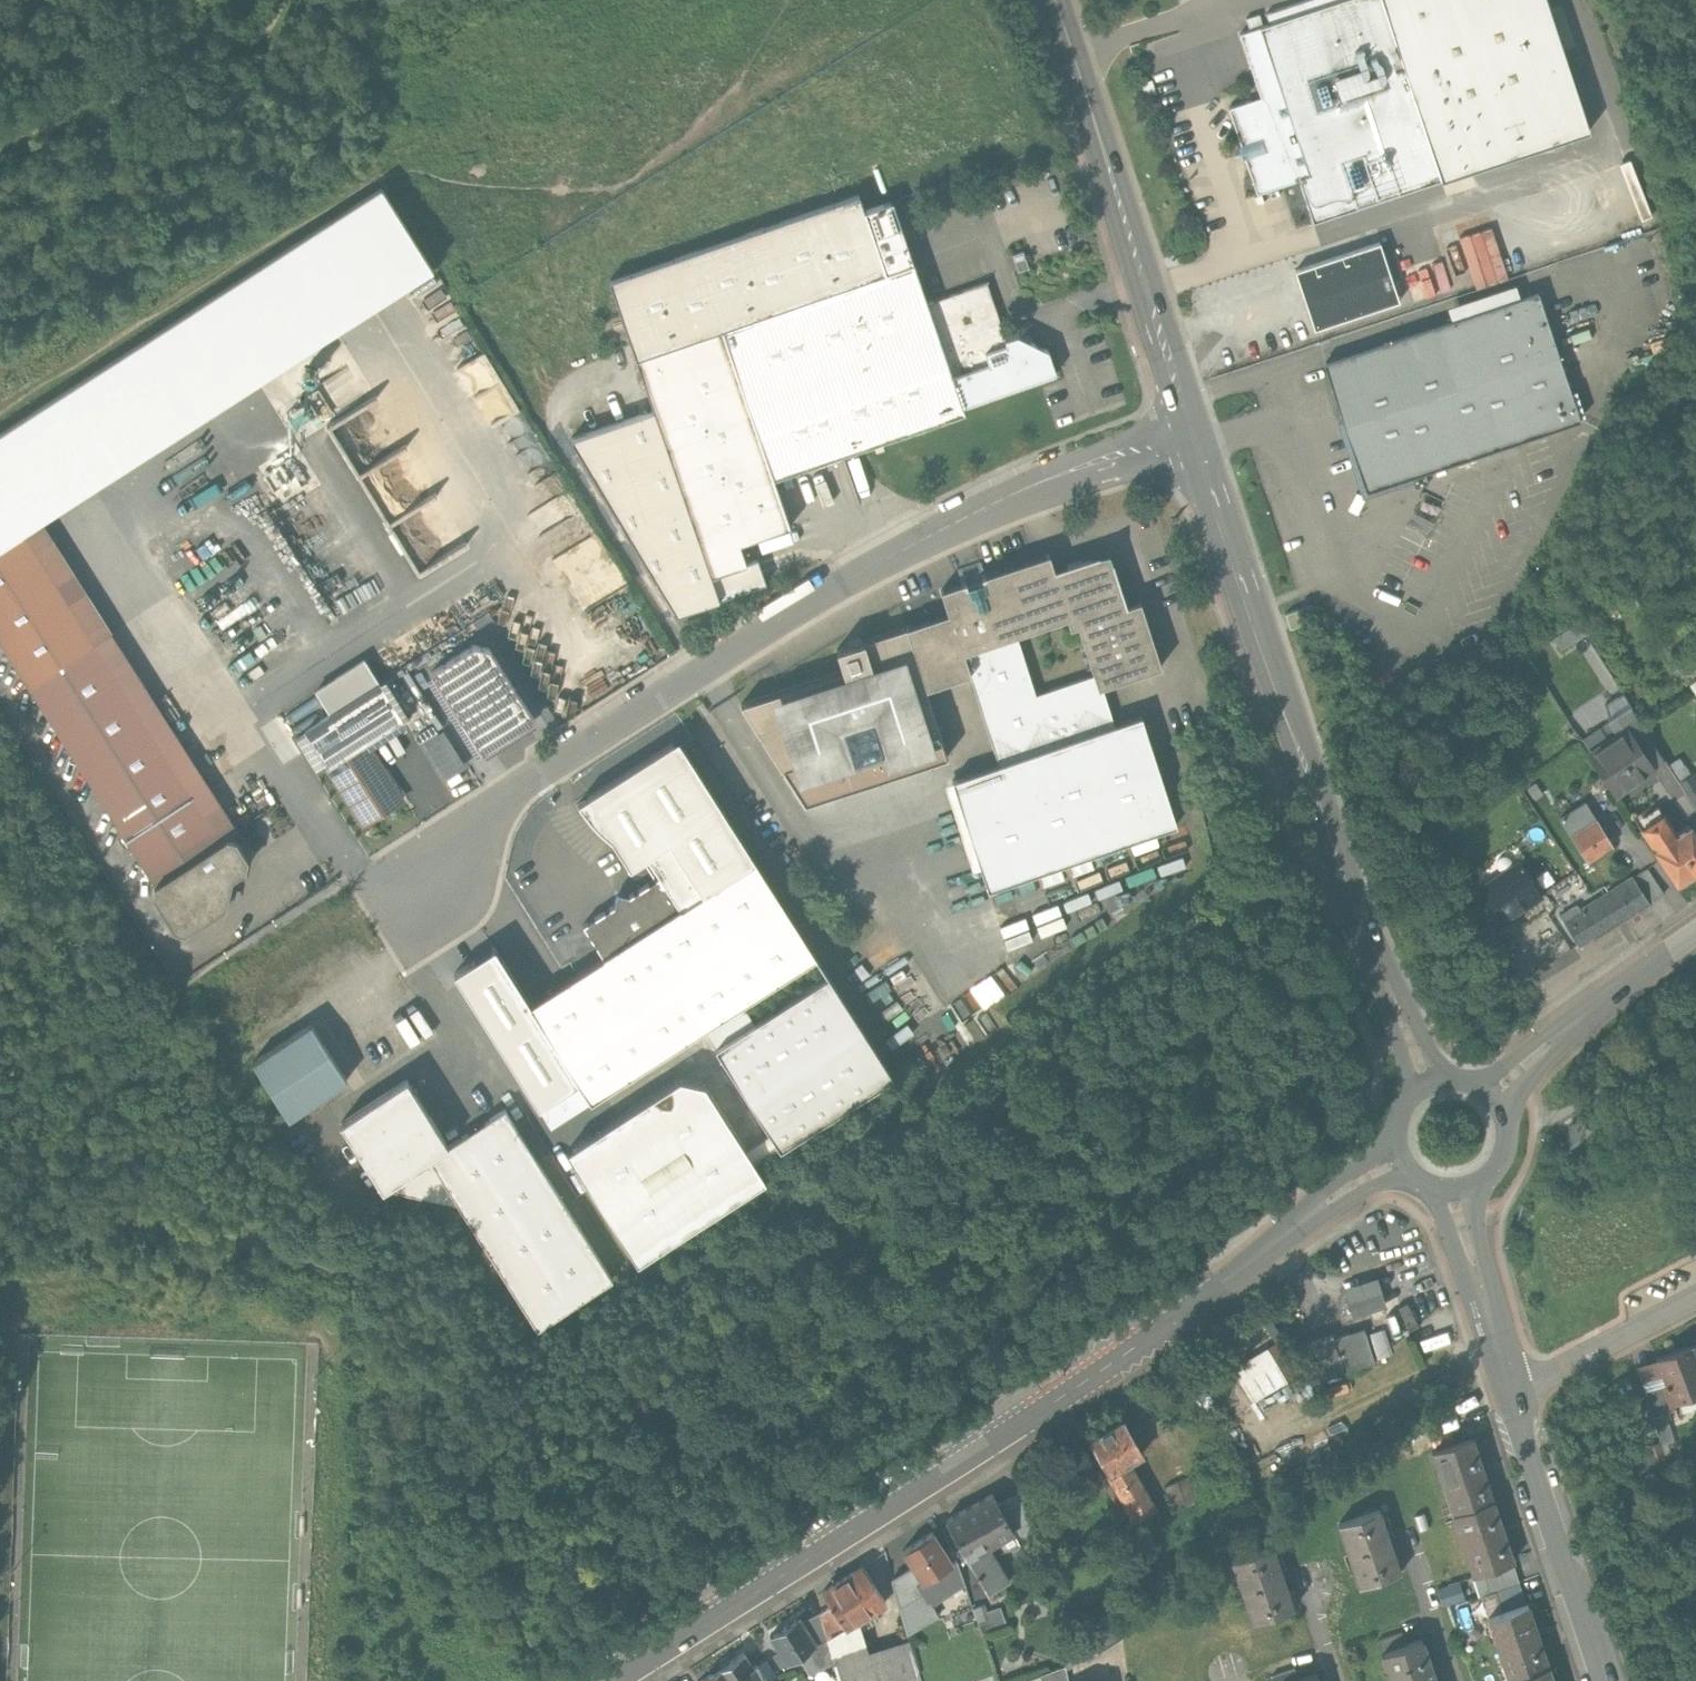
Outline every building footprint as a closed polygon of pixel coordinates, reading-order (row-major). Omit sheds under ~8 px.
[(1240,34),(1261,97),(1229,108),(1240,144),(1238,145),(1233,154),(1242,158),(1245,157),(1257,194),(1299,180),(1313,222),(1442,180),(1382,0),(1343,0),(1240,34)] [(1442,180),(1590,131),(1547,0),(1382,0),(1442,180)] [(610,281),(654,410),(571,439),(677,615),(719,600),(711,576),(747,564),(747,563),(740,544),(791,527),(774,478),(965,412),(963,407),(927,303),(892,201),(864,211),(859,195),(610,281)] [(1380,243),(1296,271),(1315,330),(1400,302),(1380,243)] [(1023,252),(1013,255),(1018,271),(1029,268),(1023,252)] [(987,283),(927,303),(963,407),(1056,374),(1048,351),(1017,335),(1006,339),(987,283)] [(1537,294),(1326,364),(1368,490),(1579,421),(1537,294)] [(333,419),(416,565),(465,538),(421,460),(408,467),(397,448),(408,442),(380,392),(333,419)] [(156,881),(227,835),(30,526),(0,545),(0,636),(156,881)] [(1115,728),(1103,689),(1163,670),(1141,604),(1128,608),(1118,580),(1109,553),(1083,562),(1082,562),(1054,571),(1049,555),(941,590),(948,614),(906,627),(926,689),(970,675),(999,766),(1115,728)] [(747,564),(711,576),(719,600),(766,584),(758,559),(747,563),(747,564)] [(1303,626),(1299,611),(1286,615),(1291,630),(1303,626)] [(926,689),(906,627),(836,650),(843,671),(741,704),(804,804),(948,757),(926,689)] [(535,720),(490,648),(475,644),(432,672),(483,753),(535,720)] [(305,730),(329,768),(367,744),(404,720),(380,682),(305,730)] [(1617,718),(1625,731),(1627,730),(1633,739),(1645,731),(1631,708),(1617,718)] [(1115,728),(999,766),(953,781),(989,891),(1178,830),(1175,821),(1178,816),(1173,813),(1161,778),(1164,773),(1159,771),(1147,736),(1150,731),(1145,728),(1142,719),(1115,728)] [(1627,730),(1625,731),(1591,753),(1617,792),(1652,769),(1633,739),(1627,730)] [(436,734),(413,748),(437,786),(460,772),(436,734)] [(681,908),(755,861),(678,739),(578,802),(584,810),(592,821),(598,827),(605,833),(612,839),(630,868),(647,857),(659,875),(660,875),(681,908)] [(367,744),(329,768),(365,824),(402,800),(367,744)] [(1694,777),(1681,785),(1695,809),(1695,780),(1694,777)] [(1527,792),(1539,809),(1549,803),(1559,796),(1547,778),(1527,792)] [(1613,842),(1586,800),(1560,816),(1568,829),(1586,858),(1613,842)] [(1568,829),(1560,816),(1549,803),(1539,809),(1556,836),(1568,829)] [(1645,832),(1667,818),(1659,805),(1636,819),(1645,832)] [(1667,818),(1645,832),(1679,886),(1695,875),(1695,834),(1690,825),(1677,833),(1667,818)] [(248,856),(236,837),(227,835),(156,881),(153,890),(175,927),(187,929),(227,902),(233,875),(246,866),(248,856)] [(530,1004),(591,1100),(703,1028),(816,956),(755,861),(681,908),(604,957),(530,1004)] [(1540,895),(1518,863),(1482,887),(1492,903),(1503,919),(1505,918),(1540,895)] [(1634,876),(1650,902),(1664,893),(1647,868),(1634,876)] [(681,908),(660,875),(659,875),(629,895),(616,892),(614,905),(583,924),(604,957),(681,908)] [(1650,902),(1634,876),(1581,909),(1578,904),(1560,914),(1578,943),(1594,932),(1597,934),(1650,902)] [(1505,918),(1503,919),(1492,903),(1480,911),(1496,934),(1509,925),(1505,918)] [(573,1159),(637,1260),(765,1179),(756,1164),(893,1077),(816,956),(703,1028),(771,1134),(747,1150),(705,1084),(679,1078),(586,1137),(586,1138),(567,1150),(573,1159)] [(347,1078),(311,1022),(253,1059),(289,1116),(347,1078)] [(449,1144),(406,1078),(341,1120),(383,1186),(449,1144)] [(505,1108),(449,1144),(383,1186),(460,1203),(537,1325),(612,1278),(505,1108)] [(1586,1121),(1577,1120),(1568,1126),(1570,1128),(1565,1133),(1566,1135),(1566,1149),(1573,1155),(1588,1139),(1589,1128),(1586,1121)] [(1382,1301),(1375,1280),(1340,1292),(1347,1313),(1382,1301)] [(1331,1337),(1311,1344),(1322,1380),(1374,1364),(1363,1330),(1331,1340),(1331,1337)] [(1286,1379),(1262,1343),(1226,1367),(1250,1403),(1286,1379)] [(1656,1360),(1665,1382),(1671,1401),(1673,1401),(1695,1392),(1695,1355),(1693,1346),(1656,1360)] [(1671,1401),(1665,1382),(1644,1389),(1653,1415),(1676,1408),(1673,1401),(1671,1401)] [(1143,1455),(1124,1421),(1089,1441),(1120,1495),(1107,1503),(1126,1537),(1153,1522),(1148,1513),(1154,1510),(1142,1489),(1147,1486),(1141,1475),(1136,1478),(1128,1464),(1143,1455)] [(1494,1502),(1472,1440),(1432,1454),(1454,1516),(1494,1502)] [(996,1504),(1021,1491),(1020,1478),(991,1494),(996,1504)] [(1188,1480),(1178,1484),(1187,1505),(1197,1501),(1188,1480)] [(1036,1536),(1021,1491),(996,1504),(1012,1531),(1019,1544),(1036,1536)] [(1012,1531),(996,1504),(991,1494),(946,1520),(968,1556),(989,1544),(1012,1531)] [(1513,1561),(1494,1502),(1454,1516),(1473,1574),(1483,1571),(1512,1561),(1513,1561)] [(1400,1572),(1379,1510),(1339,1524),(1360,1586),(1400,1572)] [(951,1561),(932,1531),(903,1549),(914,1565),(917,1563),(926,1576),(951,1561)] [(1040,1549),(1036,1536),(1019,1544),(1011,1548),(1017,1560),(1040,1549)] [(1009,1578),(989,1544),(968,1556),(988,1590),(1009,1578)] [(1293,1609),(1272,1546),(1232,1560),(1253,1623),(1293,1609)] [(1496,1591),(1520,1583),(1512,1561),(1483,1571),(1490,1593),(1496,1591)] [(886,1601),(862,1565),(822,1591),(831,1605),(845,1627),(851,1623),(886,1601)] [(1503,1613),(1527,1605),(1520,1583),(1496,1591),(1503,1613)] [(982,1602),(974,1605),(981,1627),(1004,1620),(999,1604),(985,1609),(982,1602)] [(1528,1604),(1527,1605),(1503,1613),(1487,1618),(1508,1679),(1548,1665),(1528,1604)] [(845,1627),(831,1605),(821,1611),(828,1637),(845,1627)] [(1065,1663),(1066,1667),(1082,1656),(1084,1658),(1095,1650),(1097,1652),(1122,1636),(1116,1610),(1115,1610),(1061,1643),(1065,1663)] [(815,1644),(797,1617),(768,1636),(779,1652),(774,1655),(782,1666),(799,1655),(805,1664),(820,1654),(813,1645),(815,1644)] [(845,1627),(828,1637),(840,1680),(884,1680),(919,1670),(910,1643),(864,1658),(851,1623),(845,1627)] [(1381,1654),(1406,1645),(1402,1632),(1376,1641),(1381,1654)] [(1421,1640),(1406,1645),(1381,1654),(1390,1680),(1435,1680),(1421,1640)] [(721,1667),(730,1680),(766,1680),(755,1665),(752,1667),(742,1653),(721,1667)] [(1066,1667),(1065,1663),(1038,1672),(1040,1680),(1069,1680),(1066,1667)] [(1548,1665),(1508,1679),(1509,1680),(1554,1680),(1548,1665)] [(721,1667),(702,1680),(730,1680),(721,1667)] [(1294,1669),(1272,1677),(1273,1680),(1298,1680),(1294,1669)]
